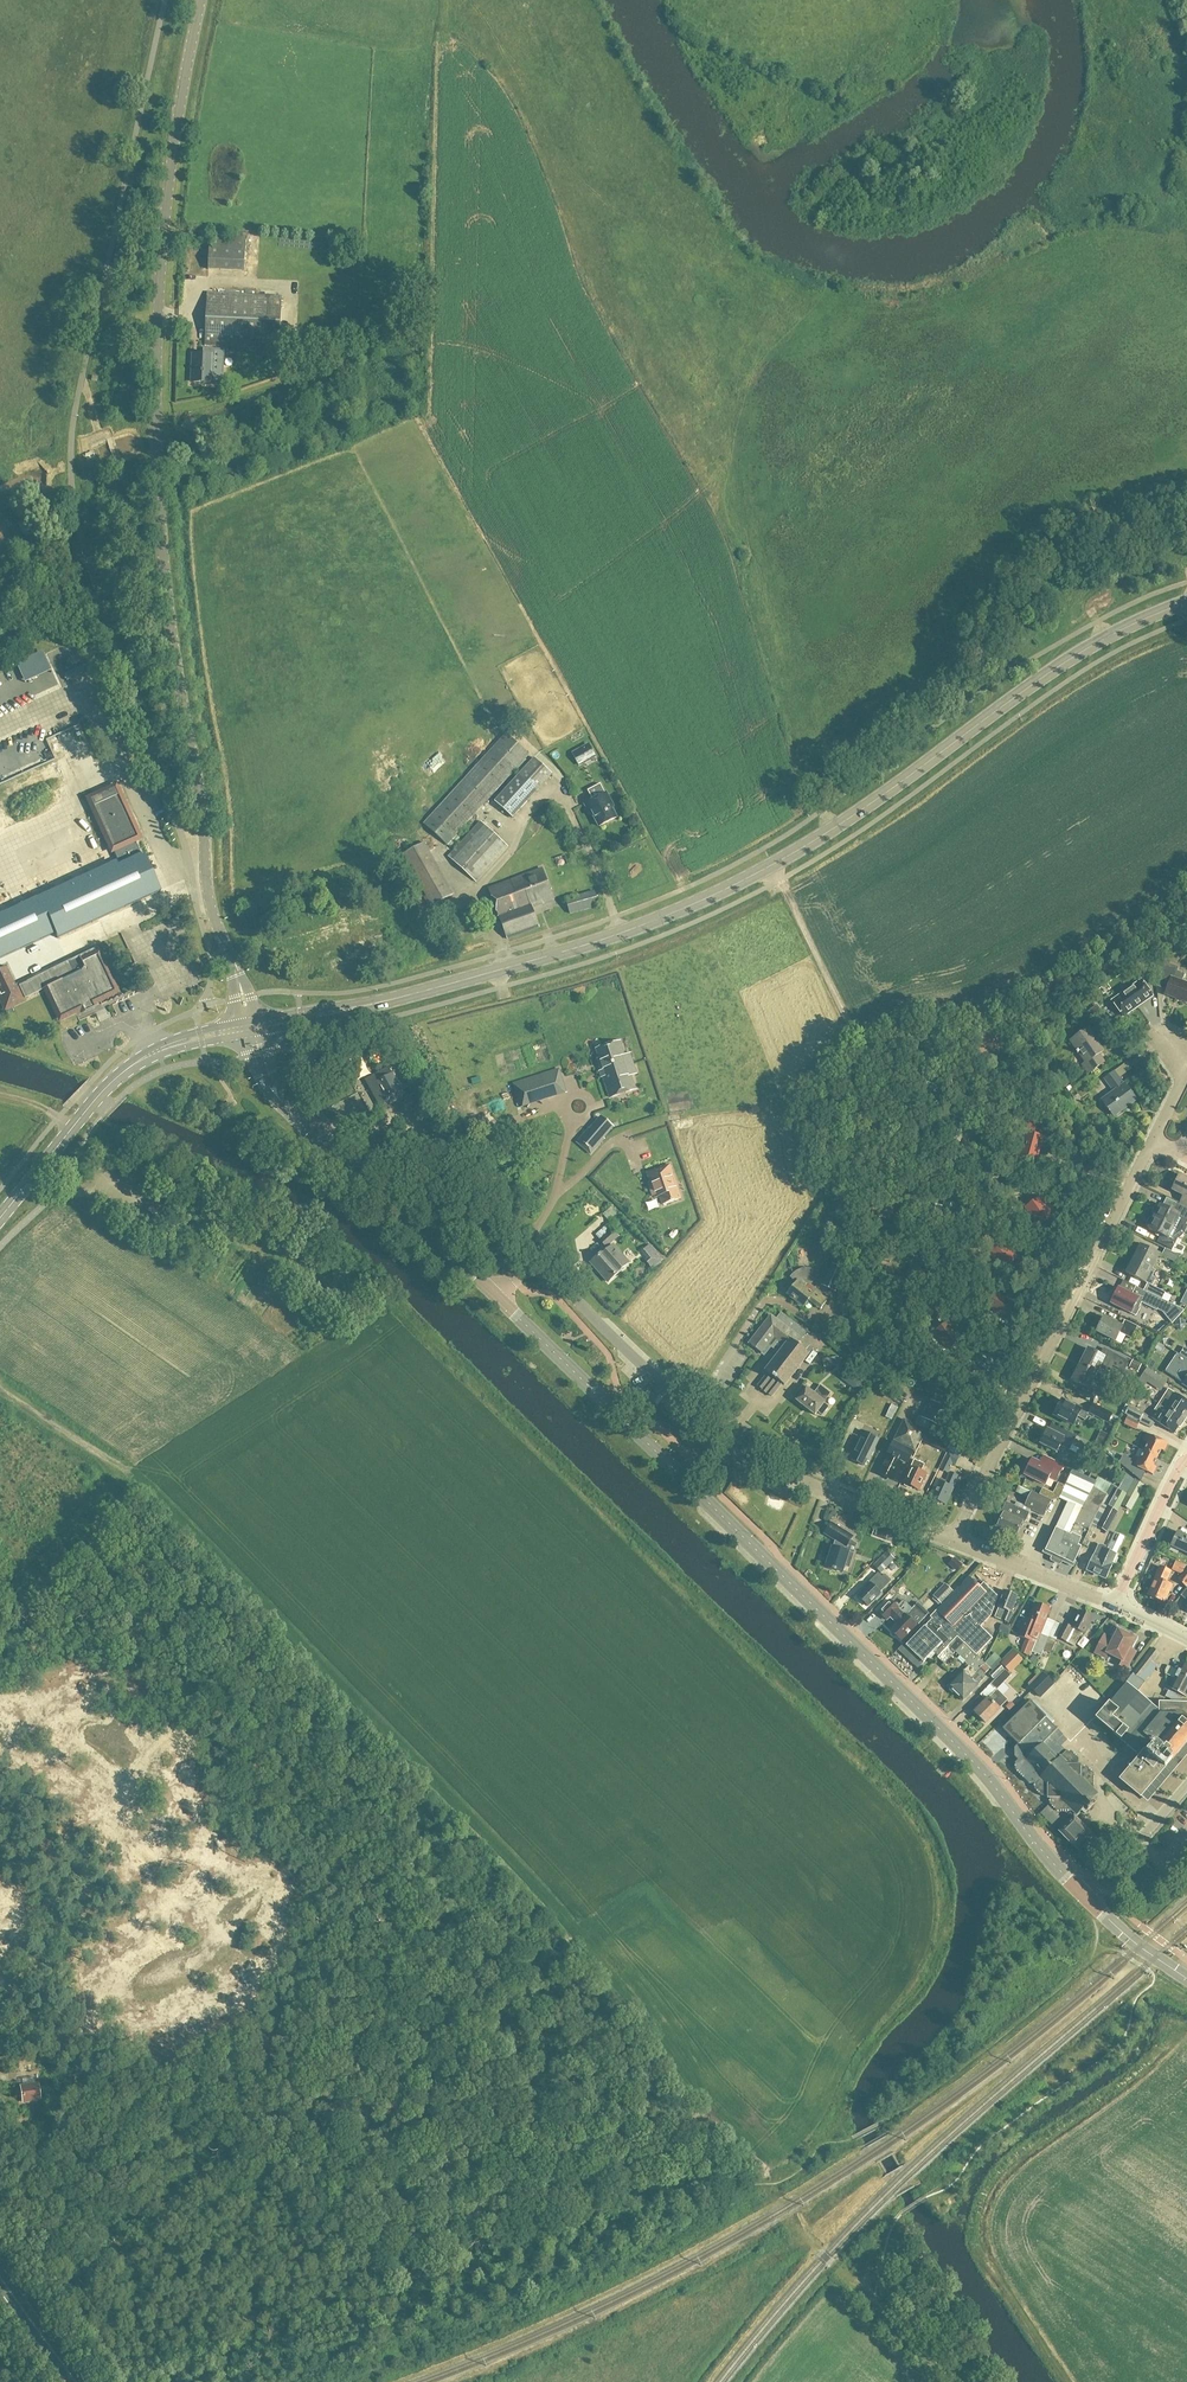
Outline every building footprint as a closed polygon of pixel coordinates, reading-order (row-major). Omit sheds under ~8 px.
[(245,270),(246,237),(211,236),(210,268),(245,270)] [(282,296),(208,293),(205,345),(279,348),(282,296)] [(214,354),(193,354),(193,363),(195,363),(194,382),(213,383),(214,354)] [(86,664),(65,674),(67,680),(89,670),(86,664)] [(570,774),(575,771),(571,761),(566,764),(570,774)] [(503,805),(512,814),(539,785),(530,777),(503,805)] [(612,802),(607,793),(605,793),(601,784),(588,791),(593,800),(585,804),(590,814),(592,813),(600,827),(617,817),(610,804),(612,802)] [(113,849),(134,839),(139,837),(119,795),(122,794),(118,786),(87,800),(91,808),(93,807),(113,849)] [(451,845),(478,814),(455,793),(427,824),(451,845)] [(484,821),(451,856),(480,883),(512,848),(484,821)] [(58,937),(160,891),(143,854),(141,855),(134,839),(113,849),(120,865),(41,901),(58,937)] [(419,846),(423,857),(426,855),(437,884),(446,881),(431,841),(419,846)] [(532,907),(554,899),(543,868),(489,889),(508,939),(540,927),(532,907)] [(616,890),(622,878),(608,871),(603,883),(616,890)] [(570,914),(599,906),(595,890),(575,896),(575,895),(570,896),(570,897),(566,899),(570,914)] [(0,913),(0,941),(6,957),(34,945),(18,905),(0,913)] [(55,983),(47,987),(61,1017),(116,991),(95,948),(49,970),(55,983)] [(22,999),(47,987),(55,983),(49,970),(42,955),(12,969),(20,986),(17,988),(22,999)] [(1182,981),(1185,974),(1177,971),(1179,967),(1168,963),(1163,975),(1171,977),(1165,994),(1186,1002),(1186,983),(1182,981)] [(13,981),(6,966),(0,969),(0,987),(13,981)] [(17,988),(13,981),(0,987),(0,993),(6,1007),(22,999),(17,988)] [(1151,994),(1141,981),(1112,1001),(1123,1017),(1130,1012),(1153,996),(1151,994)] [(1088,1073),(1105,1061),(1100,1054),(1105,1051),(1095,1037),(1097,1036),(1091,1027),(1071,1041),(1078,1051),(1077,1052),(1078,1054),(1081,1052),(1088,1062),(1083,1065),(1088,1073)] [(994,1042),(1002,1044),(1004,1037),(996,1035),(996,1036),(978,1031),(974,1043),(975,1043),(974,1045),(979,1046),(980,1044),(993,1048),(994,1042)] [(637,1074),(634,1064),(633,1063),(630,1054),(625,1056),(620,1042),(597,1049),(600,1059),(598,1060),(610,1098),(636,1089),(631,1075),(637,1074)] [(507,1065),(516,1055),(503,1044),(494,1054),(507,1065)] [(374,1076),(367,1080),(382,1108),(404,1096),(389,1068),(374,1076)] [(567,1092),(562,1078),(559,1069),(514,1084),(521,1106),(558,1095),(567,1092)] [(1114,1116),(1136,1100),(1125,1084),(1124,1085),(1115,1072),(1105,1079),(1115,1092),(1103,1101),(1114,1116)] [(584,1091),(586,1101),(594,1099),(592,1090),(584,1091)] [(403,1110),(412,1106),(410,1101),(400,1104),(403,1110)] [(458,1119),(464,1131),(470,1128),(464,1116),(458,1119)] [(614,1127),(600,1116),(577,1142),(591,1153),(614,1127)] [(950,1138),(961,1142),(967,1124),(956,1119),(950,1138)] [(1033,1151),(1039,1153),(1044,1136),(1027,1132),(1021,1154),(1031,1157),(1033,1151)] [(507,1140),(501,1143),(508,1156),(514,1153),(507,1140)] [(850,1167),(860,1173),(870,1155),(860,1149),(850,1167)] [(655,1170),(648,1173),(656,1197),(660,1196),(663,1204),(681,1198),(670,1165),(662,1168),(662,1169),(656,1171),(655,1170)] [(1181,1174),(1173,1190),(1184,1195),(1180,1204),(1186,1207),(1186,1177),(1181,1174)] [(1035,1209),(1030,1213),(1040,1226),(1054,1216),(1040,1197),(1031,1204),(1035,1209)] [(946,1201),(941,1220),(952,1223),(957,1205),(946,1201)] [(1185,1231),(1186,1228),(1186,1223),(1186,1222),(1186,1208),(1177,1203),(1173,1211),(1160,1204),(1160,1206),(1158,1205),(1156,1206),(1153,1212),(1154,1214),(1155,1215),(1154,1216),(1185,1231)] [(894,1207),(875,1204),(873,1216),(892,1219),(893,1215),(898,1216),(899,1211),(894,1211),(894,1207)] [(1178,1237),(1180,1237),(1185,1233),(1185,1231),(1154,1216),(1154,1218),(1152,1217),(1150,1218),(1147,1224),(1147,1226),(1149,1227),(1148,1229),(1161,1235),(1158,1241),(1172,1249),(1178,1237)] [(255,1238),(271,1244),(276,1231),(259,1226),(255,1238)] [(607,1248),(619,1237),(612,1229),(600,1240),(607,1248)] [(1002,1240),(993,1248),(998,1253),(994,1257),(1005,1269),(1018,1257),(1002,1240)] [(629,1263),(614,1245),(607,1251),(605,1250),(591,1262),(609,1282),(623,1270),(622,1269),(629,1263)] [(650,1245),(643,1251),(647,1256),(654,1249),(650,1245)] [(1133,1258),(1152,1268),(1159,1254),(1140,1245),(1133,1258)] [(1177,1263),(1180,1256),(1166,1249),(1162,1256),(1177,1263)] [(237,1269),(245,1259),(240,1255),(232,1265),(237,1269)] [(1149,1275),(1152,1268),(1133,1258),(1126,1272),(1149,1284),(1153,1276),(1149,1275)] [(845,1269),(832,1263),(822,1285),(835,1291),(845,1269)] [(907,1275),(901,1284),(912,1291),(924,1272),(914,1265),(907,1276),(907,1275)] [(829,1300),(810,1285),(819,1274),(817,1273),(816,1272),(814,1271),(813,1271),(811,1270),(809,1270),(807,1270),(806,1270),(804,1270),(802,1270),(800,1271),(799,1272),(797,1273),(796,1274),(794,1275),(793,1276),(792,1277),(794,1279),(794,1280),(797,1283),(794,1286),(791,1283),(785,1291),(789,1294),(788,1295),(804,1307),(809,1301),(821,1310),(829,1300)] [(1162,1299),(1166,1292),(1151,1285),(1147,1292),(1162,1299)] [(1157,1310),(1162,1312),(1167,1303),(1136,1287),(1132,1294),(1119,1288),(1111,1303),(1135,1316),(1137,1315),(1140,1309),(1140,1307),(1135,1305),(1137,1300),(1157,1310)] [(996,1304),(993,1309),(1006,1318),(1015,1304),(995,1292),(990,1300),(996,1304)] [(785,1386),(809,1354),(814,1349),(802,1340),(807,1333),(782,1313),(777,1320),(772,1316),(750,1344),(765,1356),(771,1347),(779,1354),(766,1371),(769,1373),(758,1386),(763,1389),(762,1390),(767,1394),(768,1393),(772,1396),(782,1383),(785,1386)] [(1131,1338),(1137,1326),(1125,1320),(1122,1326),(1104,1317),(1097,1332),(1115,1341),(1120,1332),(1131,1338)] [(945,1333),(940,1337),(949,1349),(962,1340),(948,1322),(940,1327),(945,1333)] [(1080,1364),(1098,1373),(1101,1366),(1110,1370),(1113,1365),(1125,1371),(1130,1361),(1104,1348),(1101,1355),(1088,1348),(1080,1364)] [(1183,1371),(1186,1365),(1186,1361),(1178,1355),(1173,1361),(1179,1365),(1173,1374),(1179,1378),(1179,1377),(1185,1381),(1183,1385),(1186,1387),(1186,1373),(1183,1371)] [(838,1357),(823,1359),(824,1367),(839,1365),(838,1357)] [(1138,1370),(1141,1364),(1134,1360),(1131,1366),(1138,1370)] [(1090,1388),(1094,1381),(1098,1383),(1102,1375),(1098,1373),(1080,1364),(1072,1380),(1085,1387),(1082,1393),(1095,1400),(1098,1393),(1090,1388)] [(1160,1386),(1164,1380),(1147,1368),(1145,1371),(1151,1376),(1149,1379),(1160,1386)] [(803,1385),(798,1392),(801,1394),(797,1400),(815,1415),(818,1412),(822,1415),(829,1407),(825,1403),(825,1402),(824,1401),(831,1393),(821,1385),(814,1393),(803,1385)] [(1181,1418),(1186,1421),(1186,1419),(1186,1401),(1169,1389),(1159,1403),(1168,1409),(1168,1410),(1181,1418)] [(1128,1404),(1135,1407),(1141,1397),(1133,1393),(1128,1404)] [(952,1410),(930,1400),(921,1417),(930,1422),(943,1428),(952,1410)] [(1055,1415),(1074,1425),(1078,1415),(1086,1419),(1088,1414),(1081,1410),(1082,1407),(1074,1403),(1072,1406),(1062,1400),(1055,1415)] [(1174,1433),(1178,1427),(1179,1428),(1181,1427),(1186,1421),(1181,1418),(1168,1410),(1168,1409),(1159,1403),(1150,1418),(1174,1433)] [(1112,1414),(1093,1404),(1089,1412),(1108,1422),(1112,1414)] [(1140,1422),(1144,1413),(1129,1406),(1125,1415),(1128,1416),(1124,1424),(1136,1430),(1140,1422)] [(880,1473),(894,1481),(904,1460),(909,1463),(914,1452),(913,1452),(915,1450),(925,1430),(905,1420),(895,1440),(896,1441),(895,1443),(894,1442),(889,1453),(891,1453),(889,1456),(888,1456),(880,1473)] [(1076,1436),(1063,1430),(1052,1424),(1049,1430),(1048,1429),(1040,1444),(1057,1452),(1061,1445),(1069,1450),(1076,1436)] [(952,1442),(937,1429),(930,1443),(947,1452),(952,1442)] [(855,1453),(852,1460),(863,1465),(866,1458),(868,1459),(873,1451),(872,1451),(879,1438),(862,1430),(852,1451),(855,1453)] [(1144,1451),(1157,1458),(1161,1450),(1164,1451),(1167,1444),(1147,1434),(1143,1441),(1148,1444),(1144,1451)] [(1096,1445),(1077,1436),(1072,1445),(1091,1455),(1092,1454),(1096,1456),(1098,1453),(1100,1453),(1102,1449),(1096,1446),(1096,1445)] [(954,1445),(951,1451),(961,1457),(965,1452),(954,1445)] [(1153,1465),(1157,1458),(1144,1451),(1140,1459),(1136,1457),(1132,1464),(1152,1475),(1156,1467),(1153,1465)] [(949,1452),(940,1469),(948,1472),(950,1467),(951,1467),(951,1466),(952,1463),(955,1465),(959,1457),(949,1452)] [(1127,1468),(1129,1463),(1131,1459),(1124,1456),(1120,1463),(1127,1468)] [(1046,1485),(1049,1478),(1056,1481),(1063,1466),(1044,1457),(1040,1464),(1032,1460),(1028,1468),(1026,1467),(1021,1476),(1026,1478),(1027,1476),(1046,1485)] [(925,1465),(918,1461),(916,1460),(904,1483),(906,1483),(905,1485),(911,1488),(912,1486),(919,1490),(927,1474),(922,1471),(925,1465)] [(1107,1494),(1092,1487),(1095,1482),(1073,1471),(1060,1498),(1069,1503),(1046,1551),(1047,1552),(1059,1528),(1068,1532),(1076,1536),(1085,1540),(1092,1524),(1097,1513),(1107,1494)] [(931,1497),(933,1498),(932,1501),(938,1503),(940,1502),(946,1504),(959,1477),(951,1473),(947,1482),(940,1479),(939,1481),(931,1497)] [(1125,1475),(1118,1489),(1129,1495),(1137,1481),(1125,1475)] [(1118,1512),(1127,1494),(1111,1486),(1112,1485),(1098,1477),(1096,1482),(1095,1482),(1092,1487),(1107,1494),(1097,1513),(1092,1524),(1108,1532),(1118,1512)] [(1044,1516),(1051,1501),(1032,1492),(1029,1498),(1025,1507),(1044,1516)] [(1023,1521),(1025,1522),(1029,1513),(1007,1502),(1002,1512),(1004,1513),(997,1528),(1015,1537),(1023,1521)] [(849,1551),(852,1543),(850,1542),(854,1536),(833,1523),(826,1533),(839,1541),(837,1547),(833,1546),(826,1567),(843,1572),(845,1565),(850,1567),(855,1553),(849,1551)] [(1047,1552),(1056,1556),(1068,1532),(1059,1528),(1047,1552)] [(1056,1556),(1065,1560),(1076,1536),(1068,1532),(1056,1556)] [(1186,1554),(1186,1536),(1178,1532),(1171,1547),(1186,1554)] [(1120,1551),(1127,1537),(1122,1534),(1115,1548),(1120,1551)] [(1073,1564),(1085,1540),(1076,1536),(1065,1560),(1073,1564)] [(1106,1579),(1112,1564),(1112,1562),(1114,1563),(1117,1557),(1115,1556),(1116,1554),(1104,1549),(1105,1547),(1101,1546),(1098,1546),(1094,1556),(1093,1556),(1087,1570),(1106,1579)] [(876,1563),(882,1569),(883,1570),(895,1558),(887,1551),(876,1563)] [(1175,1570),(1184,1574),(1186,1567),(1186,1565),(1179,1561),(1175,1570)] [(1163,1602),(1171,1584),(1166,1581),(1171,1571),(1161,1566),(1152,1585),(1154,1586),(1149,1595),(1163,1602)] [(1179,1580),(1186,1586),(1186,1570),(1179,1580)] [(859,1596),(860,1597),(859,1598),(864,1602),(865,1601),(869,1605),(876,1599),(878,1600),(884,1594),(881,1591),(891,1579),(885,1574),(883,1576),(879,1573),(873,1578),(874,1579),(870,1584),(869,1583),(865,1587),(866,1588),(859,1596)] [(976,1655),(977,1655),(993,1638),(981,1626),(991,1616),(998,1597),(984,1582),(980,1587),(970,1577),(937,1611),(931,1617),(933,1619),(907,1646),(924,1663),(934,1652),(939,1656),(947,1648),(956,1637),(976,1655)] [(942,1605),(954,1593),(945,1584),(933,1596),(942,1605)] [(1013,1612),(1012,1612),(1018,1596),(1004,1590),(997,1607),(999,1608),(996,1618),(1009,1622),(1013,1612)] [(905,1615),(898,1609),(899,1608),(891,1601),(879,1613),(887,1620),(891,1616),(897,1623),(891,1630),(893,1632),(893,1634),(895,1636),(898,1636),(903,1641),(918,1625),(918,1626),(930,1613),(919,1602),(906,1615),(905,1615)] [(1042,1655),(1044,1649),(1050,1636),(1043,1633),(1048,1619),(1046,1619),(1047,1617),(1050,1608),(1036,1603),(1029,1620),(1025,1619),(1019,1636),(1026,1639),(1032,1641),(1033,1638),(1037,1640),(1033,1651),(1042,1655)] [(1085,1634),(1086,1633),(1093,1618),(1080,1611),(1072,1627),(1065,1623),(1058,1636),(1075,1645),(1082,1632),(1085,1634)] [(1007,1633),(1010,1626),(1001,1623),(998,1630),(1007,1633)] [(1135,1638),(1118,1630),(1114,1639),(1105,1635),(1096,1653),(1106,1658),(1108,1653),(1123,1661),(1120,1665),(1128,1669),(1136,1651),(1130,1648),(1135,1638)] [(1050,1636),(1044,1649),(1052,1652),(1057,1639),(1050,1636)] [(985,1663),(977,1655),(976,1655),(956,1637),(947,1648),(953,1654),(956,1651),(968,1662),(966,1663),(970,1667),(965,1671),(964,1670),(948,1686),(955,1693),(985,1663)] [(1127,1682),(1138,1691),(1158,1665),(1153,1662),(1160,1653),(1154,1648),(1127,1682)] [(1009,1671),(1013,1667),(1021,1658),(1015,1652),(1006,1660),(1002,1664),(1009,1671)] [(984,1675),(990,1668),(985,1663),(955,1693),(963,1701),(979,1685),(978,1684),(984,1679),(983,1679),(986,1676),(984,1675)] [(1000,1663),(989,1673),(994,1678),(1004,1668),(1000,1663)] [(1183,1663),(1170,1688),(1186,1696),(1186,1665),(1183,1663)] [(997,1689),(1011,1674),(1005,1669),(991,1683),(997,1689)] [(1030,1687),(1041,1697),(1054,1683),(1044,1673),(1030,1687)] [(1186,1741),(1186,1727),(1183,1723),(1186,1720),(1181,1715),(1161,1714),(1128,1685),(1098,1720),(1137,1753),(1136,1754),(1139,1757),(1121,1779),(1140,1796),(1186,1741)] [(1000,1708),(1008,1700),(997,1689),(990,1697),(989,1697),(974,1711),(986,1723),(1001,1708),(1000,1708)] [(1031,1701),(1003,1729),(1019,1745),(1016,1749),(1016,1756),(1019,1760),(1023,1756),(1027,1759),(1032,1754),(1050,1736),(1058,1729),(1047,1718),(1048,1717),(1031,1701)] [(1059,1706),(1049,1717),(1064,1733),(1075,1723),(1059,1706)] [(1016,1763),(1016,1770),(1028,1782),(1035,1782),(1036,1783),(1035,1784),(1035,1789),(1042,1796),(1048,1796),(1048,1798),(1050,1798),(1050,1804),(1057,1810),(1074,1810),(1078,1814),(1082,1810),(1085,1813),(1096,1802),(1093,1798),(1098,1794),(1094,1790),(1094,1773),(1088,1766),(1082,1766),(1082,1764),(1079,1764),(1079,1758),(1072,1751),(1068,1751),(1066,1752),(1056,1742),(1050,1736),(1032,1754),(1027,1759),(1023,1756),(1019,1760),(1016,1763)] [(1079,1850),(1093,1837),(1070,1814),(1064,1820),(1068,1824),(1061,1832),(1063,1834),(1063,1836),(1065,1838),(1067,1838),(1079,1850)] [(1069,1954),(1067,1960),(1077,1963),(1079,1958),(1069,1954)] [(22,2086),(24,2102),(32,2101),(32,2100),(40,2099),(38,2084),(22,2086)]
